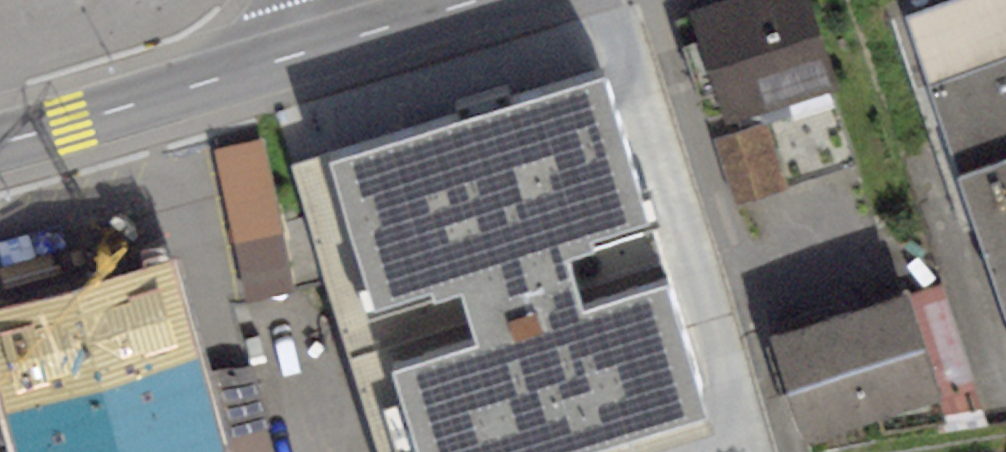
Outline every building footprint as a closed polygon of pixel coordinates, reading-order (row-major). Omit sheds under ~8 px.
[(671,11),(705,118),(821,82),(796,0),(705,0),(671,11)] [(893,13),(1005,351),(1005,0),(932,0),(893,13)] [(598,89),(335,171),(423,451),(579,451),(701,414),(598,89)] [(339,137),(332,96),(290,103),(297,145),(339,137)] [(765,129),(712,143),(728,208),(781,195),(765,129)] [(235,290),(288,286),(275,130),(222,134),(235,290)] [(175,264),(75,291),(119,451),(225,451),(175,264)] [(75,291),(0,311),(0,408),(12,451),(119,451),(75,291)] [(745,344),(781,451),(830,451),(928,420),(888,297),(745,344)]
